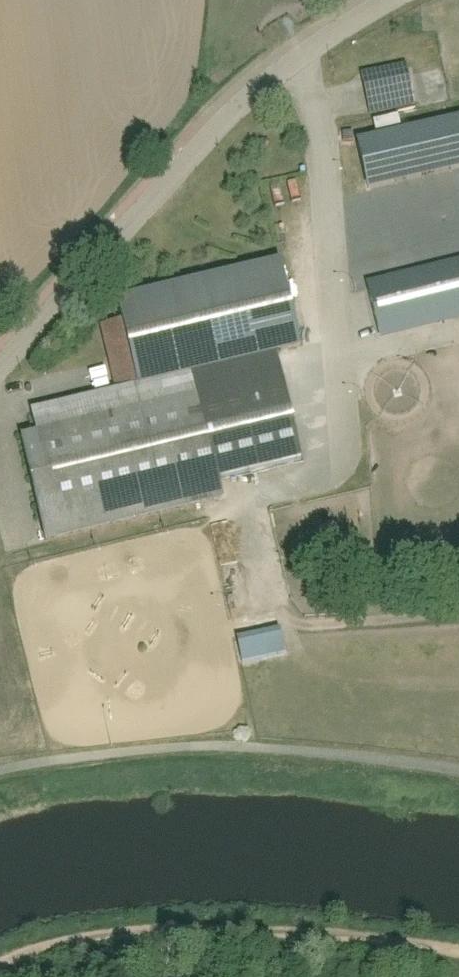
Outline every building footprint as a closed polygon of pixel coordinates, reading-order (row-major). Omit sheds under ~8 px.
[(410,64),(362,73),(370,115),(418,106),(410,64)] [(138,387),(31,412),(60,539),(227,501),(223,483),(302,465),(277,356),(304,349),(284,264),(119,302),(138,387)]
